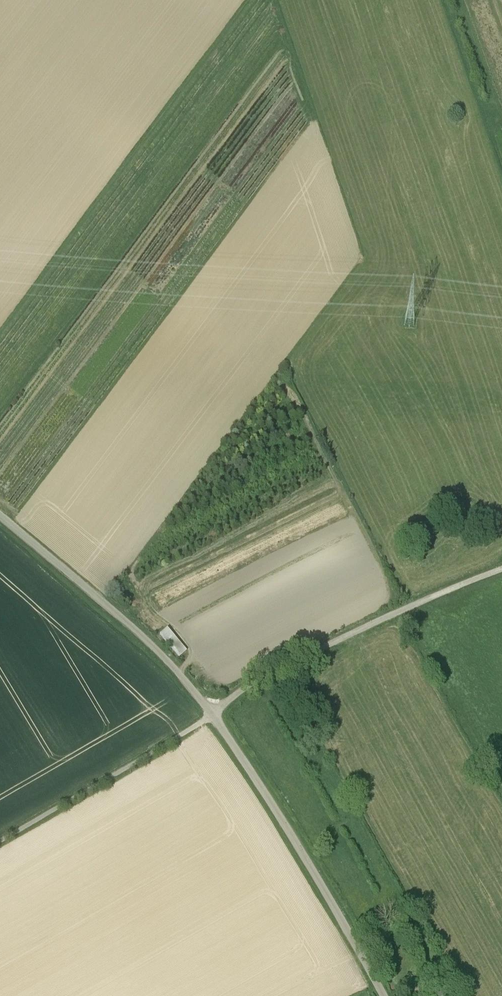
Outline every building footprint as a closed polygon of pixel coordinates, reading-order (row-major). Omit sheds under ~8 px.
[(167,629),(159,636),(179,658),(187,651),(167,629)]
